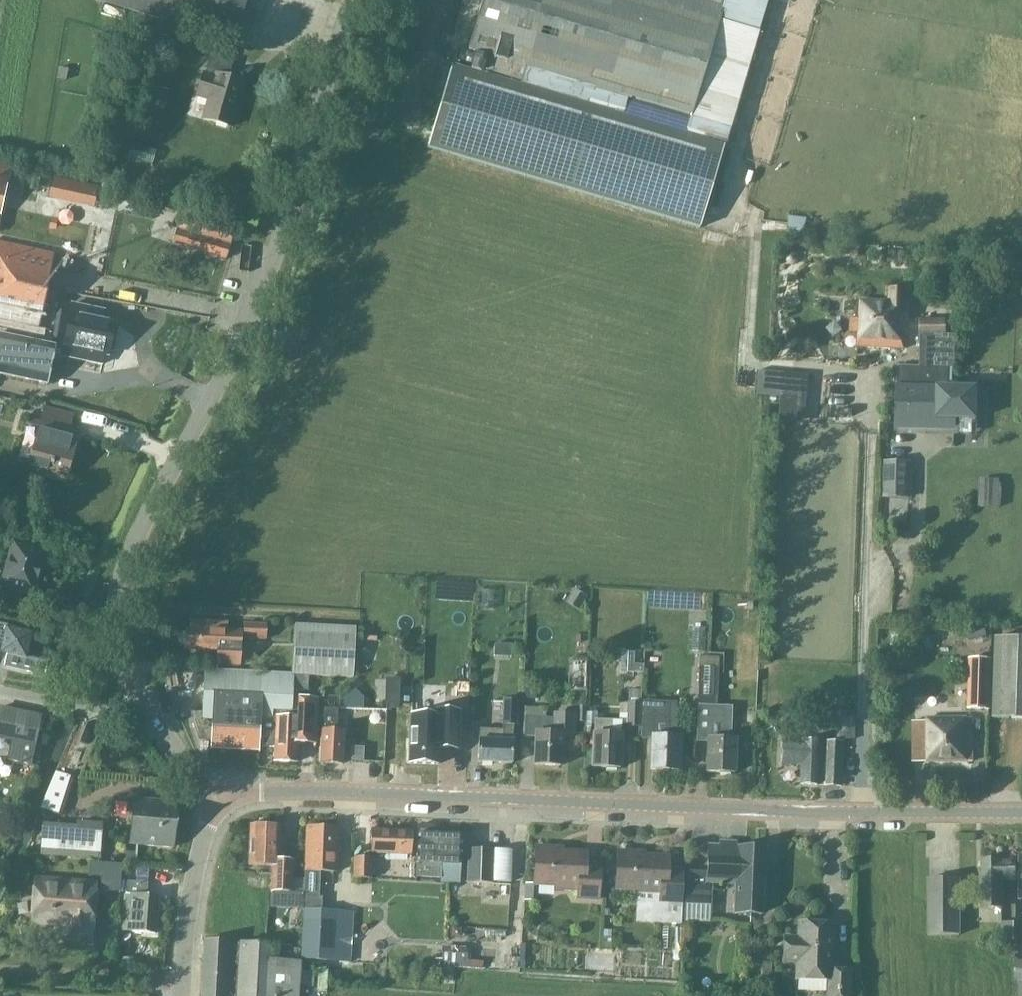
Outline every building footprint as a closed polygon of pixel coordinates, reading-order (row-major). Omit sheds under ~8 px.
[(94,0),(234,42),(246,0),(94,0)] [(468,50),(475,52),(469,71),(452,66),(428,147),(701,228),(768,0),(483,0),(468,50)] [(210,55),(205,73),(202,72),(195,98),(209,102),(204,119),(229,127),(244,81),(228,76),(232,62),(210,55)] [(134,142),(129,160),(150,166),(155,148),(134,142)] [(0,163),(0,216),(11,165),(0,163)] [(227,260),(233,236),(233,233),(181,219),(173,245),(227,260)] [(54,256),(0,245),(0,321),(39,329),(54,256)] [(97,263),(68,257),(64,273),(93,280),(97,263)] [(908,300),(863,298),(861,344),(906,346),(908,300)] [(103,310),(71,304),(62,348),(0,335),(0,374),(47,384),(53,357),(61,359),(62,356),(73,358),(75,349),(89,352),(87,361),(102,364),(104,355),(108,356),(109,351),(113,351),(117,328),(113,328),(114,322),(98,319),(100,311),(102,312),(103,310)] [(899,363),(897,425),(972,427),(973,381),(949,381),(950,336),(946,336),(945,323),(921,322),(920,363),(899,363)] [(800,376),(783,374),(779,421),(795,423),(800,376)] [(45,410),(42,420),(27,416),(25,423),(40,427),(29,471),(67,480),(78,435),(68,432),(72,417),(45,410)] [(907,499),(908,463),(882,462),(881,498),(907,499)] [(979,482),(978,507),(997,507),(999,482),(979,482)] [(32,599),(36,582),(35,580),(37,572),(39,571),(44,555),(11,546),(0,585),(0,590),(32,599)] [(588,598),(576,590),(568,604),(580,611),(588,598)] [(242,633),(226,633),(227,624),(190,622),(189,630),(185,630),(185,634),(182,634),(179,637),(178,640),(179,644),(181,646),(185,647),(184,651),(219,652),(218,664),(241,665),(242,633)] [(242,639),(266,640),(266,624),(243,623),(242,639)] [(293,673),(309,673),(355,676),(357,626),(296,623),(293,673)] [(0,652),(0,655),(6,656),(4,666),(45,675),(49,655),(29,650),(33,636),(5,630),(0,652)] [(995,638),(993,718),(1021,719),(1021,639),(995,638)] [(620,672),(634,672),(634,652),(621,651),(620,672)] [(718,668),(719,657),(698,656),(698,668),(718,668)] [(968,673),(967,709),(989,710),(991,660),(981,659),(969,659),(968,673)] [(698,668),(697,668),(697,704),(718,704),(718,668),(698,668)] [(316,744),(316,730),(318,707),(318,698),(297,697),(297,698),(292,698),(292,689),(308,690),(309,673),(293,673),(293,674),(204,669),(202,712),(190,711),(199,739),(211,740),(210,748),(227,748),(227,744),(274,747),(273,761),(297,762),(298,743),(316,744)] [(364,697),(353,687),(343,696),(342,708),(363,709),(364,697)] [(628,690),(626,726),(640,727),(641,690),(628,690)] [(517,725),(518,700),(502,699),(501,725),(501,729),(479,728),(478,762),(512,763),(513,725),(517,725)] [(676,702),(642,700),(641,736),(652,737),(651,769),(678,770),(680,736),(675,736),(676,702)] [(734,772),(735,739),(723,739),(724,706),(697,705),(695,739),(706,739),(705,771),(734,772)] [(337,708),(318,707),(316,730),(321,730),(320,763),(342,764),(344,731),(336,731),(337,708)] [(11,741),(7,760),(30,765),(40,716),(0,708),(0,739),(11,741)] [(410,715),(408,763),(438,764),(438,748),(458,749),(460,712),(434,711),(434,716),(410,715)] [(572,752),(573,716),(553,716),(553,718),(524,717),(523,737),(535,738),(534,765),(560,766),(560,751),(572,752)] [(972,717),(926,718),(926,721),(914,721),(914,760),(972,759),(972,717)] [(619,768),(620,738),(608,737),(608,722),(594,721),(593,768),(619,768)] [(817,783),(825,783),(826,741),(818,741),(801,741),(781,740),(780,762),(801,762),(800,782),(817,783)] [(840,783),(841,741),(826,741),(825,783),(840,783)] [(160,778),(143,777),(142,788),(159,789),(160,778)] [(172,847),(176,802),(133,798),(129,843),(172,847)] [(303,871),(303,897),(318,897),(319,872),(337,872),(339,827),(304,825),(303,871)] [(431,826),(418,825),(418,830),(371,828),(370,854),(410,855),(410,847),(417,847),(415,875),(440,876),(441,862),(447,863),(447,862),(461,863),(463,838),(449,837),(449,836),(436,836),(431,826)] [(249,866),(272,867),(271,893),(291,894),(293,862),(279,862),(280,827),(251,826),(249,866)] [(101,832),(42,828),(40,854),(99,858),(101,832)] [(766,848),(737,847),(708,846),(707,872),(687,871),(686,904),(710,905),(711,883),(741,885),(740,914),(760,914),(761,902),(764,902),(766,848)] [(596,897),(597,869),(584,869),(583,853),(551,852),(551,847),(535,847),(533,883),(555,884),(556,887),(576,888),(576,896),(596,897)] [(493,881),(495,850),(470,849),(468,880),(493,881)] [(640,890),(651,891),(649,923),(677,924),(680,870),(665,870),(666,857),(635,855),(635,850),(617,850),(616,885),(640,886),(640,890)] [(354,857),(354,877),(371,878),(372,858),(354,857)] [(1016,859),(982,859),(982,908),(1003,908),(1003,881),(1016,881),(1016,859)] [(101,880),(101,890),(121,891),(122,865),(102,864),(101,880)] [(959,933),(958,877),(928,877),(928,934),(959,933)] [(91,926),(94,883),(32,880),(29,922),(61,924),(60,938),(87,940),(87,925),(91,926)] [(156,932),(158,896),(150,895),(149,884),(129,883),(126,930),(156,932)] [(533,884),(524,883),(524,895),(532,896),(533,884)] [(350,960),(353,912),(303,908),(300,959),(353,962),(353,960),(350,960)] [(831,921),(796,921),(796,936),(782,936),(782,962),(797,962),(797,982),(828,982),(828,995),(849,995),(849,970),(831,970),(831,921)] [(1014,940),(1014,921),(1001,921),(1001,940),(1014,940)] [(277,945),(204,941),(200,995),(299,995),(299,986),(311,987),(313,987),(314,971),(300,970),(301,961),(276,960),(277,945)] [(467,947),(441,946),(441,959),(441,966),(466,967),(467,947)] [(619,953),(601,952),(600,968),(618,969),(619,953)] [(771,962),(761,962),(761,972),(771,972),(771,962)]
